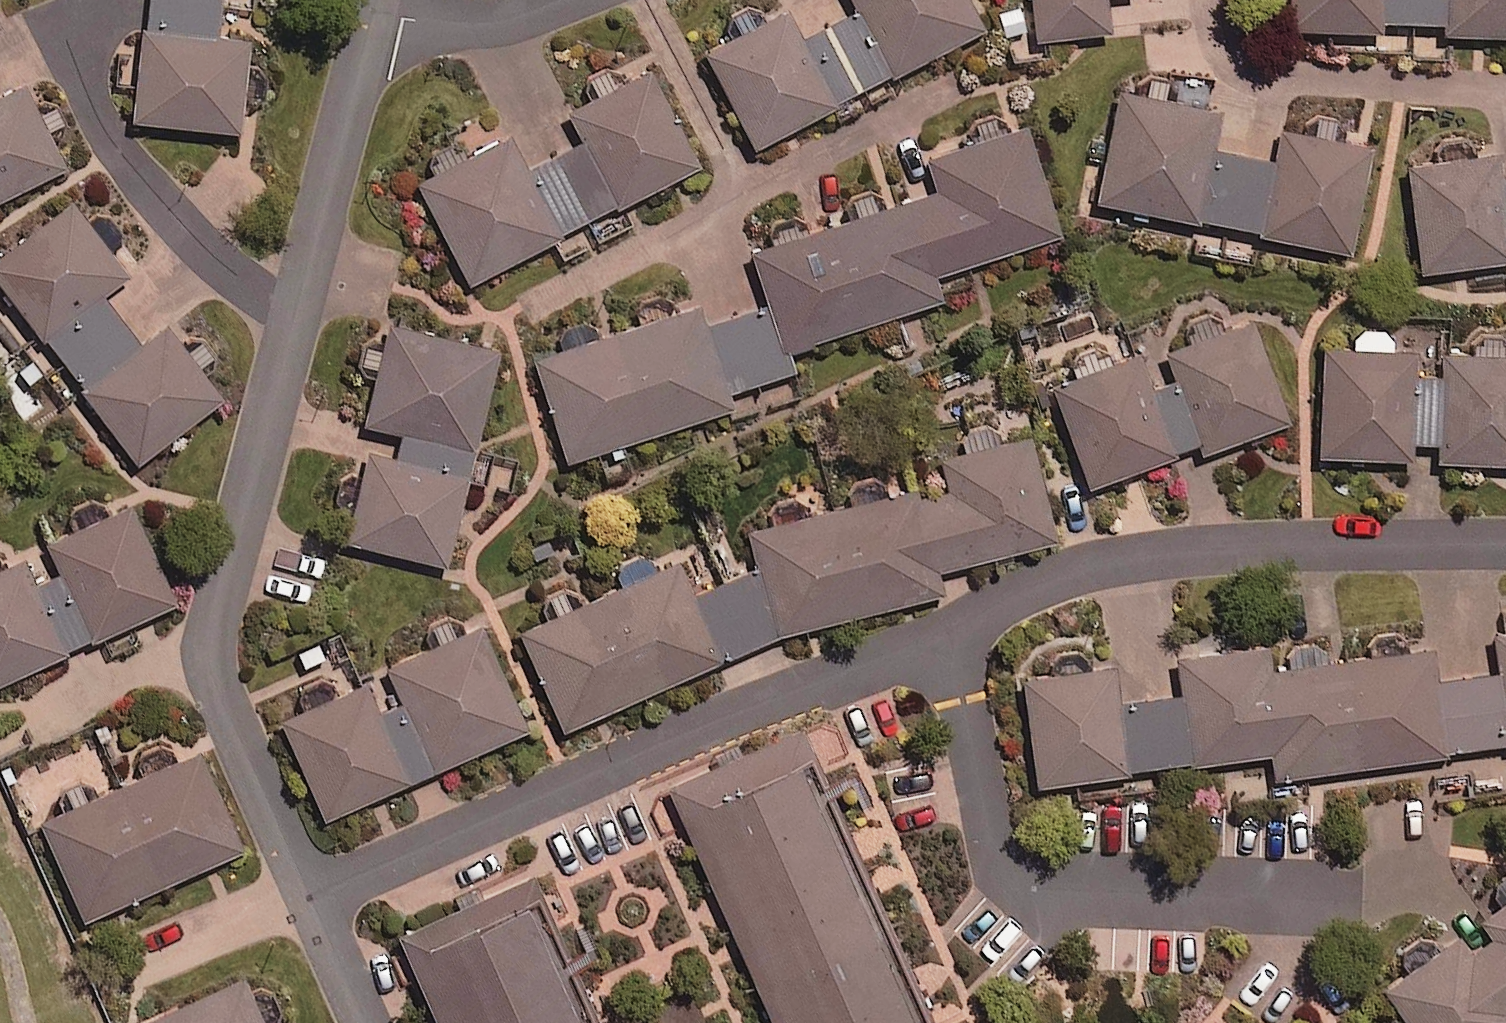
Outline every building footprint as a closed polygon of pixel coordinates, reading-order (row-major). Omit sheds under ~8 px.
[(149,30),(143,30),(136,123),(242,131),(249,40),(219,38),(222,0),(151,0),(149,30)] [(897,78),(993,25),(980,0),(856,0),(861,8),(807,38),(792,11),(708,58),(759,150),(843,103),(840,98),(892,69),(897,78)] [(1038,39),(1111,31),(1108,0),(1034,0),(1038,39)] [(1444,34),(1505,36),(1505,0),(1295,0),(1294,28),(1384,31),(1384,21),(1444,23),(1444,34)] [(477,287),(703,162),(649,65),(571,108),(588,139),(528,172),(511,141),(423,189),(477,287)] [(67,169),(27,83),(0,96),(0,199),(67,169)] [(1214,149),(1223,112),(1125,89),(1100,200),(1197,223),(1198,218),(1351,253),(1375,147),(1285,126),(1276,164),(1214,149)] [(787,351),(944,300),(936,275),(1070,232),(1026,123),(926,156),(938,192),(755,251),(772,306),(702,328),(695,309),(538,360),(571,461),(733,408),(728,392),(793,371),(787,351)] [(1502,177),(1499,153),(1410,164),(1424,272),(1505,262),(1505,176),(1502,177)] [(129,274),(74,204),(0,263),(0,280),(85,387),(81,390),(140,463),(223,397),(167,328),(142,348),(101,297),(129,274)] [(1204,446),(1206,452),(1291,422),(1252,314),(1167,345),(1182,386),(1151,397),(1137,358),(1053,388),(1089,487),(1204,446)] [(448,566),(499,352),(389,325),(385,344),(373,341),(365,375),(376,378),(365,424),(404,433),(400,450),(372,444),(349,542),(448,566)] [(1505,465),(1505,357),(1448,354),(1447,374),(1414,373),(1415,353),(1387,352),(1388,330),(1363,329),(1362,352),(1326,350),(1322,456),(1413,460),(1413,441),(1441,442),(1441,462),(1505,465)] [(947,595),(941,570),(1055,544),(1030,437),(936,459),(945,497),(925,502),(921,483),(751,522),(760,561),(688,591),(674,561),(519,633),(564,732),(786,632),(947,595)] [(177,603),(133,503),(45,542),(57,569),(28,582),(18,561),(0,569),(0,681),(177,603)] [(527,729),(481,627),(373,675),(375,680),(282,721),(326,819),(527,729)] [(1505,747),(1505,634),(1497,635),(1502,673),(1437,682),(1433,649),(1408,653),(1406,636),(1374,640),(1376,657),(1272,672),(1269,646),(1181,658),(1186,695),(1121,704),(1116,667),(1025,680),(1040,785),(1271,753),(1275,779),(1505,747)] [(796,743),(652,807),(749,1022),(921,1022),(796,743)] [(242,852),(200,753),(42,820),(85,919),(242,852)] [(511,892),(391,946),(426,1022),(569,1022),(511,892)] [(1483,916),(1496,936),(1471,954),(1457,934),(1384,985),(1411,1022),(1505,1022),(1505,900),(1483,916)] [(245,982),(150,1022),(263,1022),(245,982)] [(1296,1011),(1268,1022),(1301,1022),(1296,1011)]
